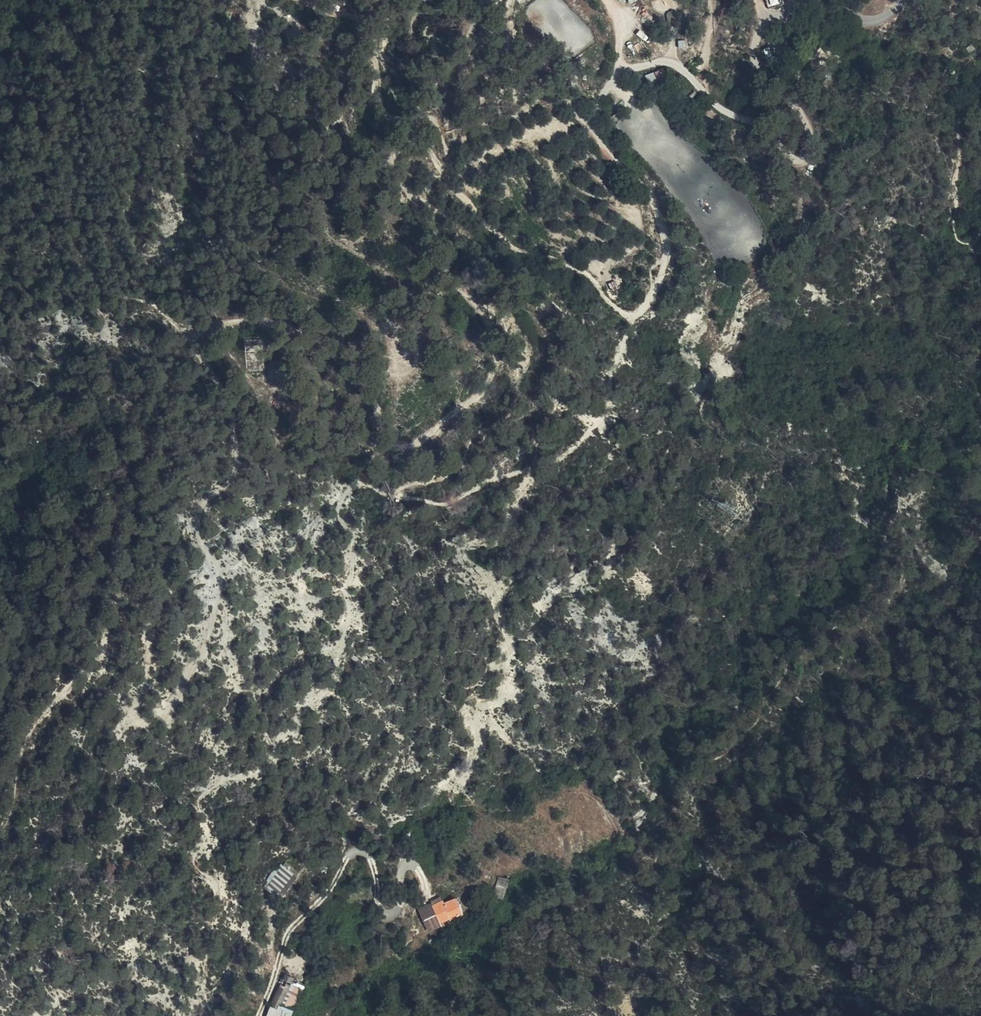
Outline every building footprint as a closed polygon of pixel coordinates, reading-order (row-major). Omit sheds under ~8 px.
[(665,66),(646,73),(652,89),(671,82),(665,66)] [(282,861),(268,878),(285,892),(299,876),(282,861)] [(511,879),(499,876),(492,899),(504,900),(511,879)] [(267,881),(264,887),(281,897),(284,892),(267,881)] [(458,897),(448,901),(447,900),(444,901),(442,896),(431,900),(432,903),(418,909),(428,932),(444,925),(440,918),(453,912),(455,916),(465,911),(458,897)] [(266,1015),(292,1015),(307,982),(285,973),(266,1015)]
